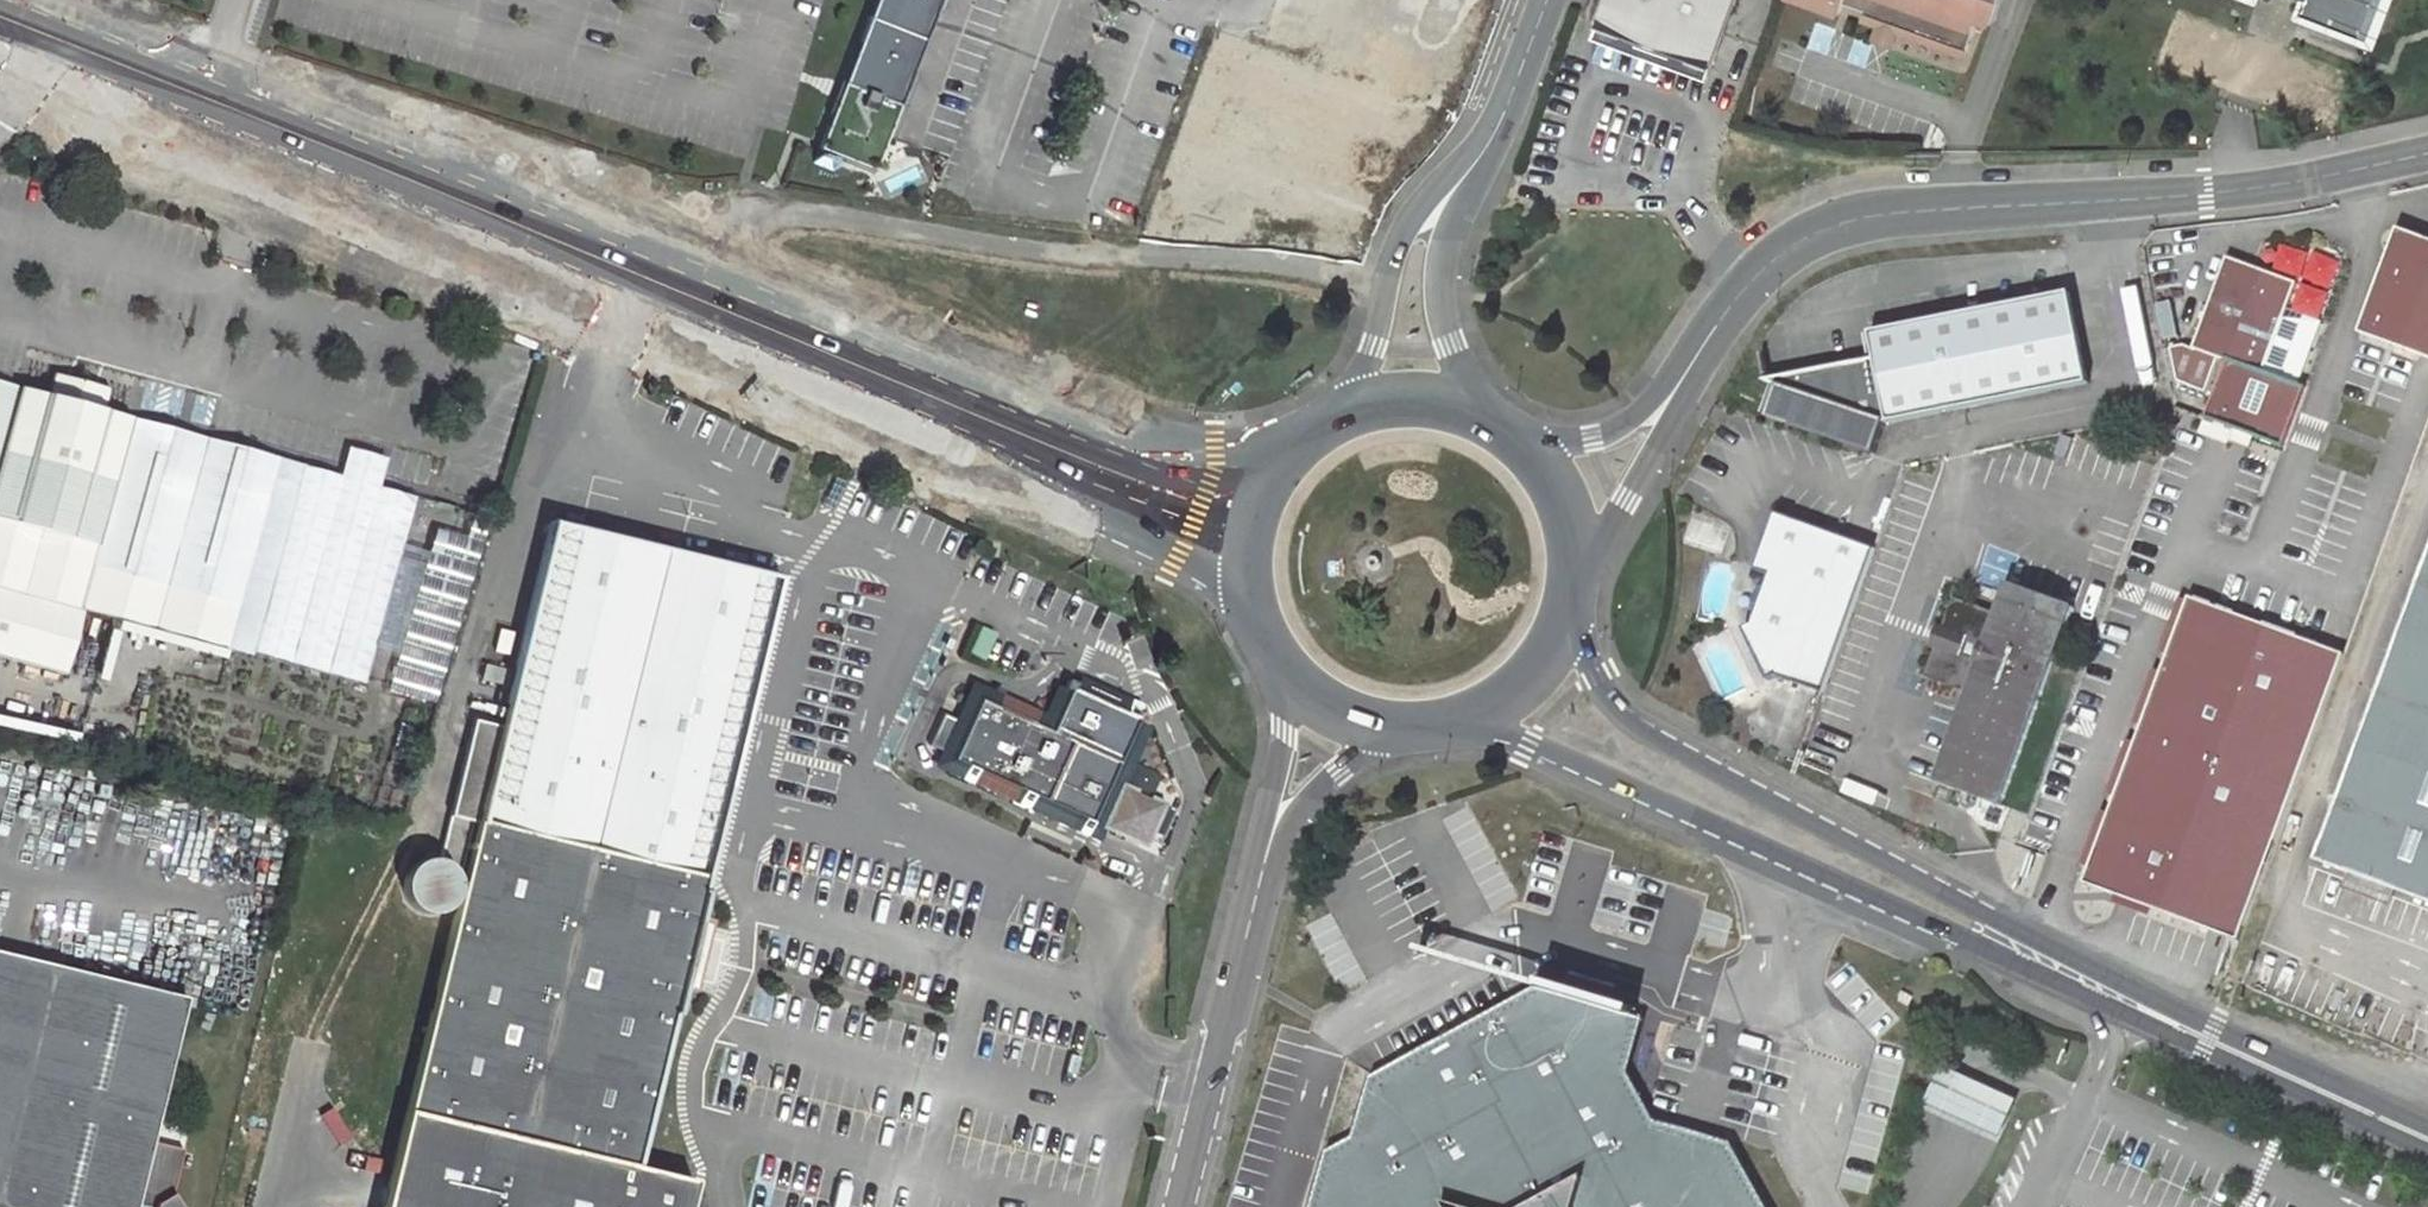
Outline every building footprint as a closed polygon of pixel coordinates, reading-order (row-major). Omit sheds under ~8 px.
[(818,151),(875,173),(942,0),(877,0),(818,151)] [(1599,24),(1709,64),(1733,0),(1608,0),(1599,24)] [(1845,1),(1845,0),(1813,0),(1842,10),(1845,1)] [(1854,4),(1863,8),(1862,12),(1881,18),(1899,25),(1967,49),(1979,16),(1994,21),(2001,0),(1855,0),(1854,4)] [(2312,0),(2306,0),(2301,15),(2360,38),(2375,0),(2364,0),(2358,18),(2312,0)] [(2358,18),(2364,0),(2313,0),(2358,18)] [(1892,46),(1899,25),(1881,18),(1873,39),(1892,46)] [(1705,75),(1709,64),(1599,24),(1595,35),(1705,75)] [(1597,41),(1591,64),(1629,73),(1634,50),(1597,41)] [(1310,133),(1315,118),(1286,108),(1281,124),(1310,133)] [(2401,228),(2362,332),(2427,357),(2427,238),(2401,228)] [(2297,281),(2227,254),(2193,346),(2184,343),(2172,345),(2178,378),(2207,389),(2219,356),(2228,359),(2206,417),(2236,428),(2256,436),(2284,446),(2306,386),(2299,384),(2323,321),(2287,308),(2297,281)] [(1778,386),(1767,419),(1869,453),(1875,455),(1885,424),(2088,385),(2071,295),(1871,333),(1876,360),(1764,381),(1778,386)] [(372,645),(416,495),(136,412),(107,403),(113,382),(56,365),(50,386),(16,376),(0,371),(0,648),(61,666),(81,601),(361,684),(372,645)] [(2256,436),(2236,428),(2231,439),(2252,447),(2256,436)] [(416,495),(372,645),(398,653),(394,664),(441,679),(490,517),(416,495)] [(1821,692),(1872,548),(1841,537),(1774,513),(1754,571),(1768,575),(1750,624),(1741,628),(1767,680),(1775,676),(1821,692)] [(781,578),(551,524),(516,669),(501,729),(475,723),(452,820),(478,826),(386,1206),(692,1206),(697,1184),(639,1170),(676,1018),(677,1019),(683,993),(701,921),(706,896),(705,896),(708,881),(781,578)] [(2321,841),(2316,839),(2309,856),(2427,900),(2427,550),(2321,841)] [(1951,604),(1942,629),(1951,632),(1945,650),(1935,646),(1926,671),(1930,679),(1968,693),(1936,782),(2000,805),(2072,606),(2009,585),(1999,613),(1960,600),(1951,604)] [(2081,881),(2236,939),(2344,653),(2188,595),(2081,881)] [(972,653),(984,658),(996,632),(984,626),(972,653)] [(1942,629),(1935,646),(1945,650),(1951,632),(1942,629)] [(485,667),(482,682),(507,688),(510,673),(485,667)] [(969,762),(967,766),(1100,825),(1104,817),(1111,820),(1113,827),(1141,839),(1147,836),(1160,808),(1157,802),(1129,790),(1123,792),(1116,789),(1118,783),(1127,765),(1129,760),(997,700),(995,704),(976,695),(950,753),(969,762)] [(1118,783),(1158,801),(1167,782),(1127,765),(1118,783)] [(407,877),(404,886),(404,888),(405,897),(407,903),(410,907),(419,914),(430,917),(436,917),(445,914),(450,910),(452,907),(457,899),(459,890),(457,880),(451,871),(445,866),(440,864),(434,862),(427,863),(422,864),(416,867),(411,872),(407,877)] [(710,924),(701,921),(683,993),(693,996),(710,924)] [(184,999),(0,951),(0,1206),(177,1206),(169,1194),(180,1150),(147,1142),(184,999)] [(1561,1001),(1605,1015),(1610,995),(1566,982),(1561,1001)] [(1561,1001),(1540,995),(1380,1084),(1362,1143),(1338,1155),(1322,1206),(1760,1206),(1728,1151),(1645,1124),(1619,1075),(1632,1024),(1605,1015),(1561,1001)] [(1976,1076),(1943,1061),(1926,1099),(1961,1115),(2001,1133),(2019,1096),(1976,1076)]
